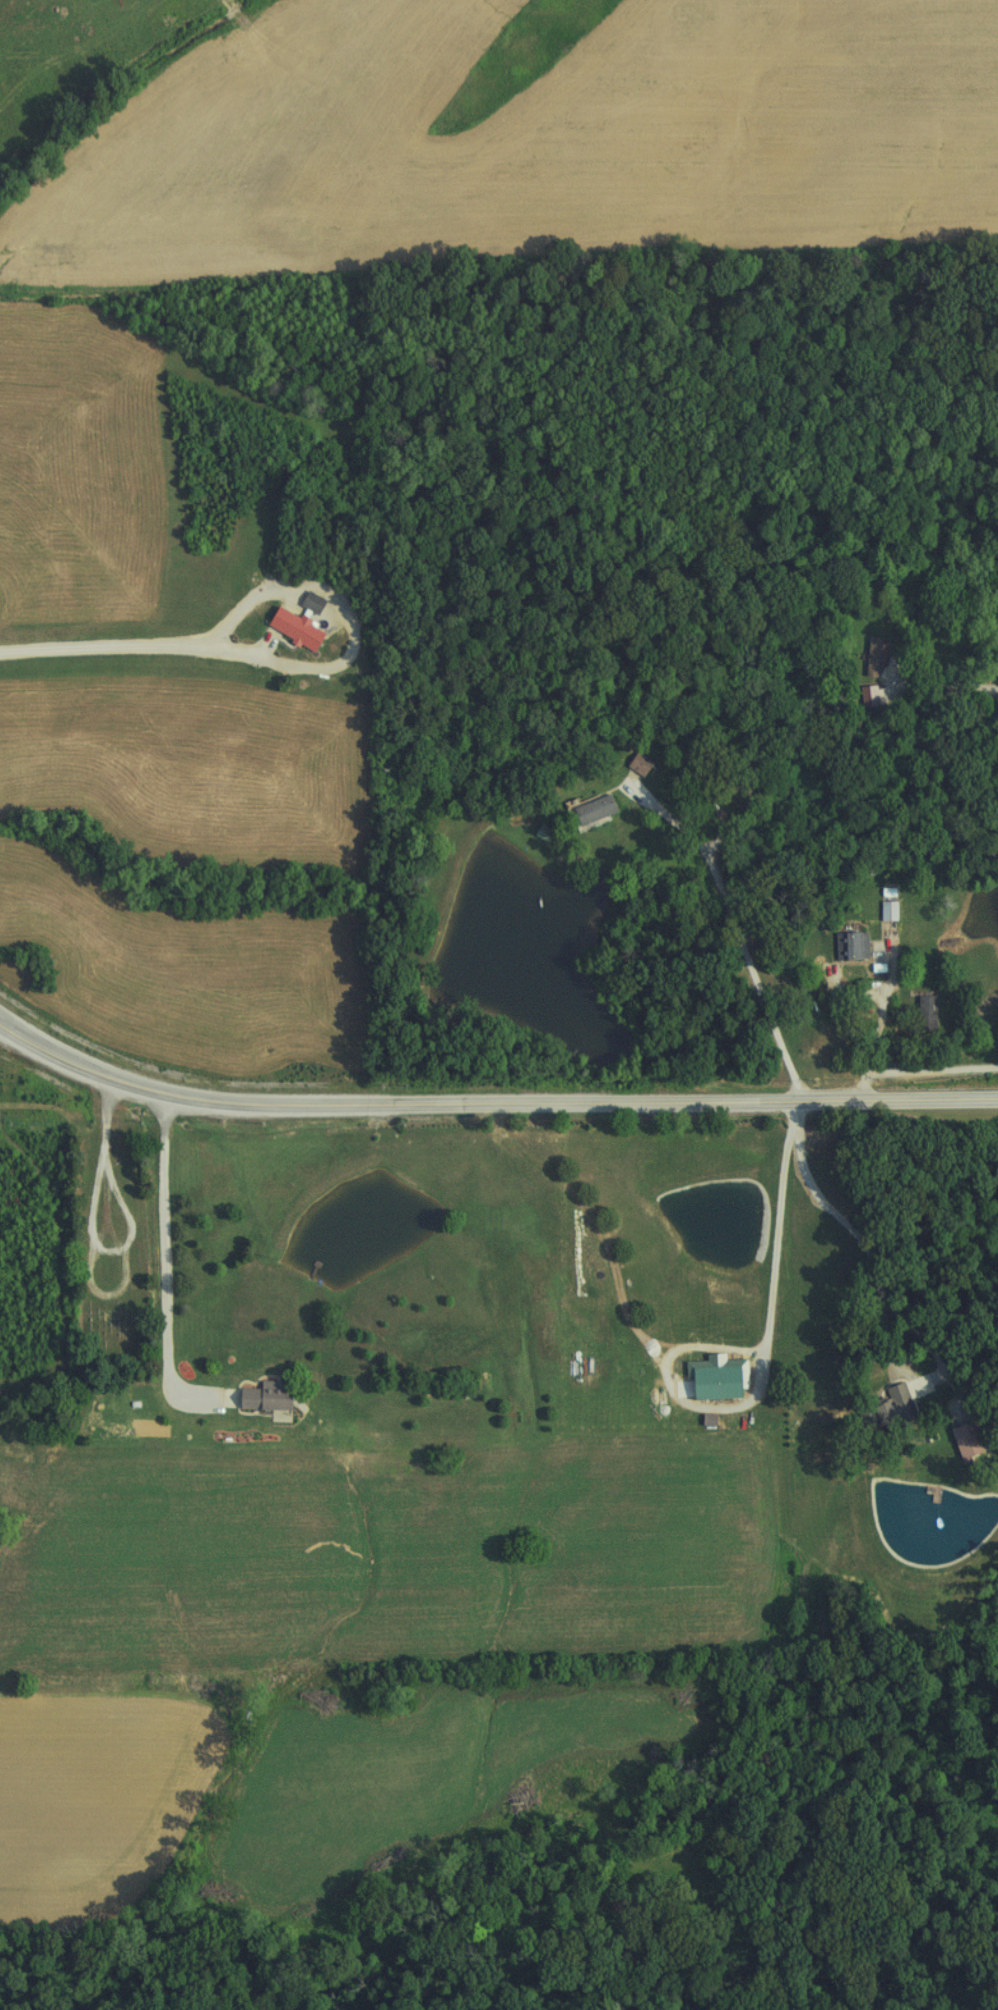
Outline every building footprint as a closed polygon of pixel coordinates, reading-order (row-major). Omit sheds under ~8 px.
[(258,626),(308,653),(319,632),(269,605),(258,626)] [(880,633),(870,631),(862,673),(872,675),(880,633)] [(638,779),(649,764),(633,751),(622,766),(638,779)] [(572,833),(606,822),(604,815),(613,812),(607,795),(564,809),(572,833)] [(891,902),(875,902),(875,921),(891,921),(891,902)] [(863,931),(833,931),(833,960),(863,960),(863,931)] [(915,997),(915,1031),(933,1031),(933,997),(915,997)] [(734,1399),(733,1366),(683,1367),(683,1400),(734,1399)] [(231,1409),(278,1410),(278,1382),(253,1381),(253,1390),(231,1389),(231,1409)] [(909,1404),(894,1405),(895,1415),(910,1414),(909,1404)] [(962,1430),(974,1461),(996,1452),(984,1421),(962,1430)]
